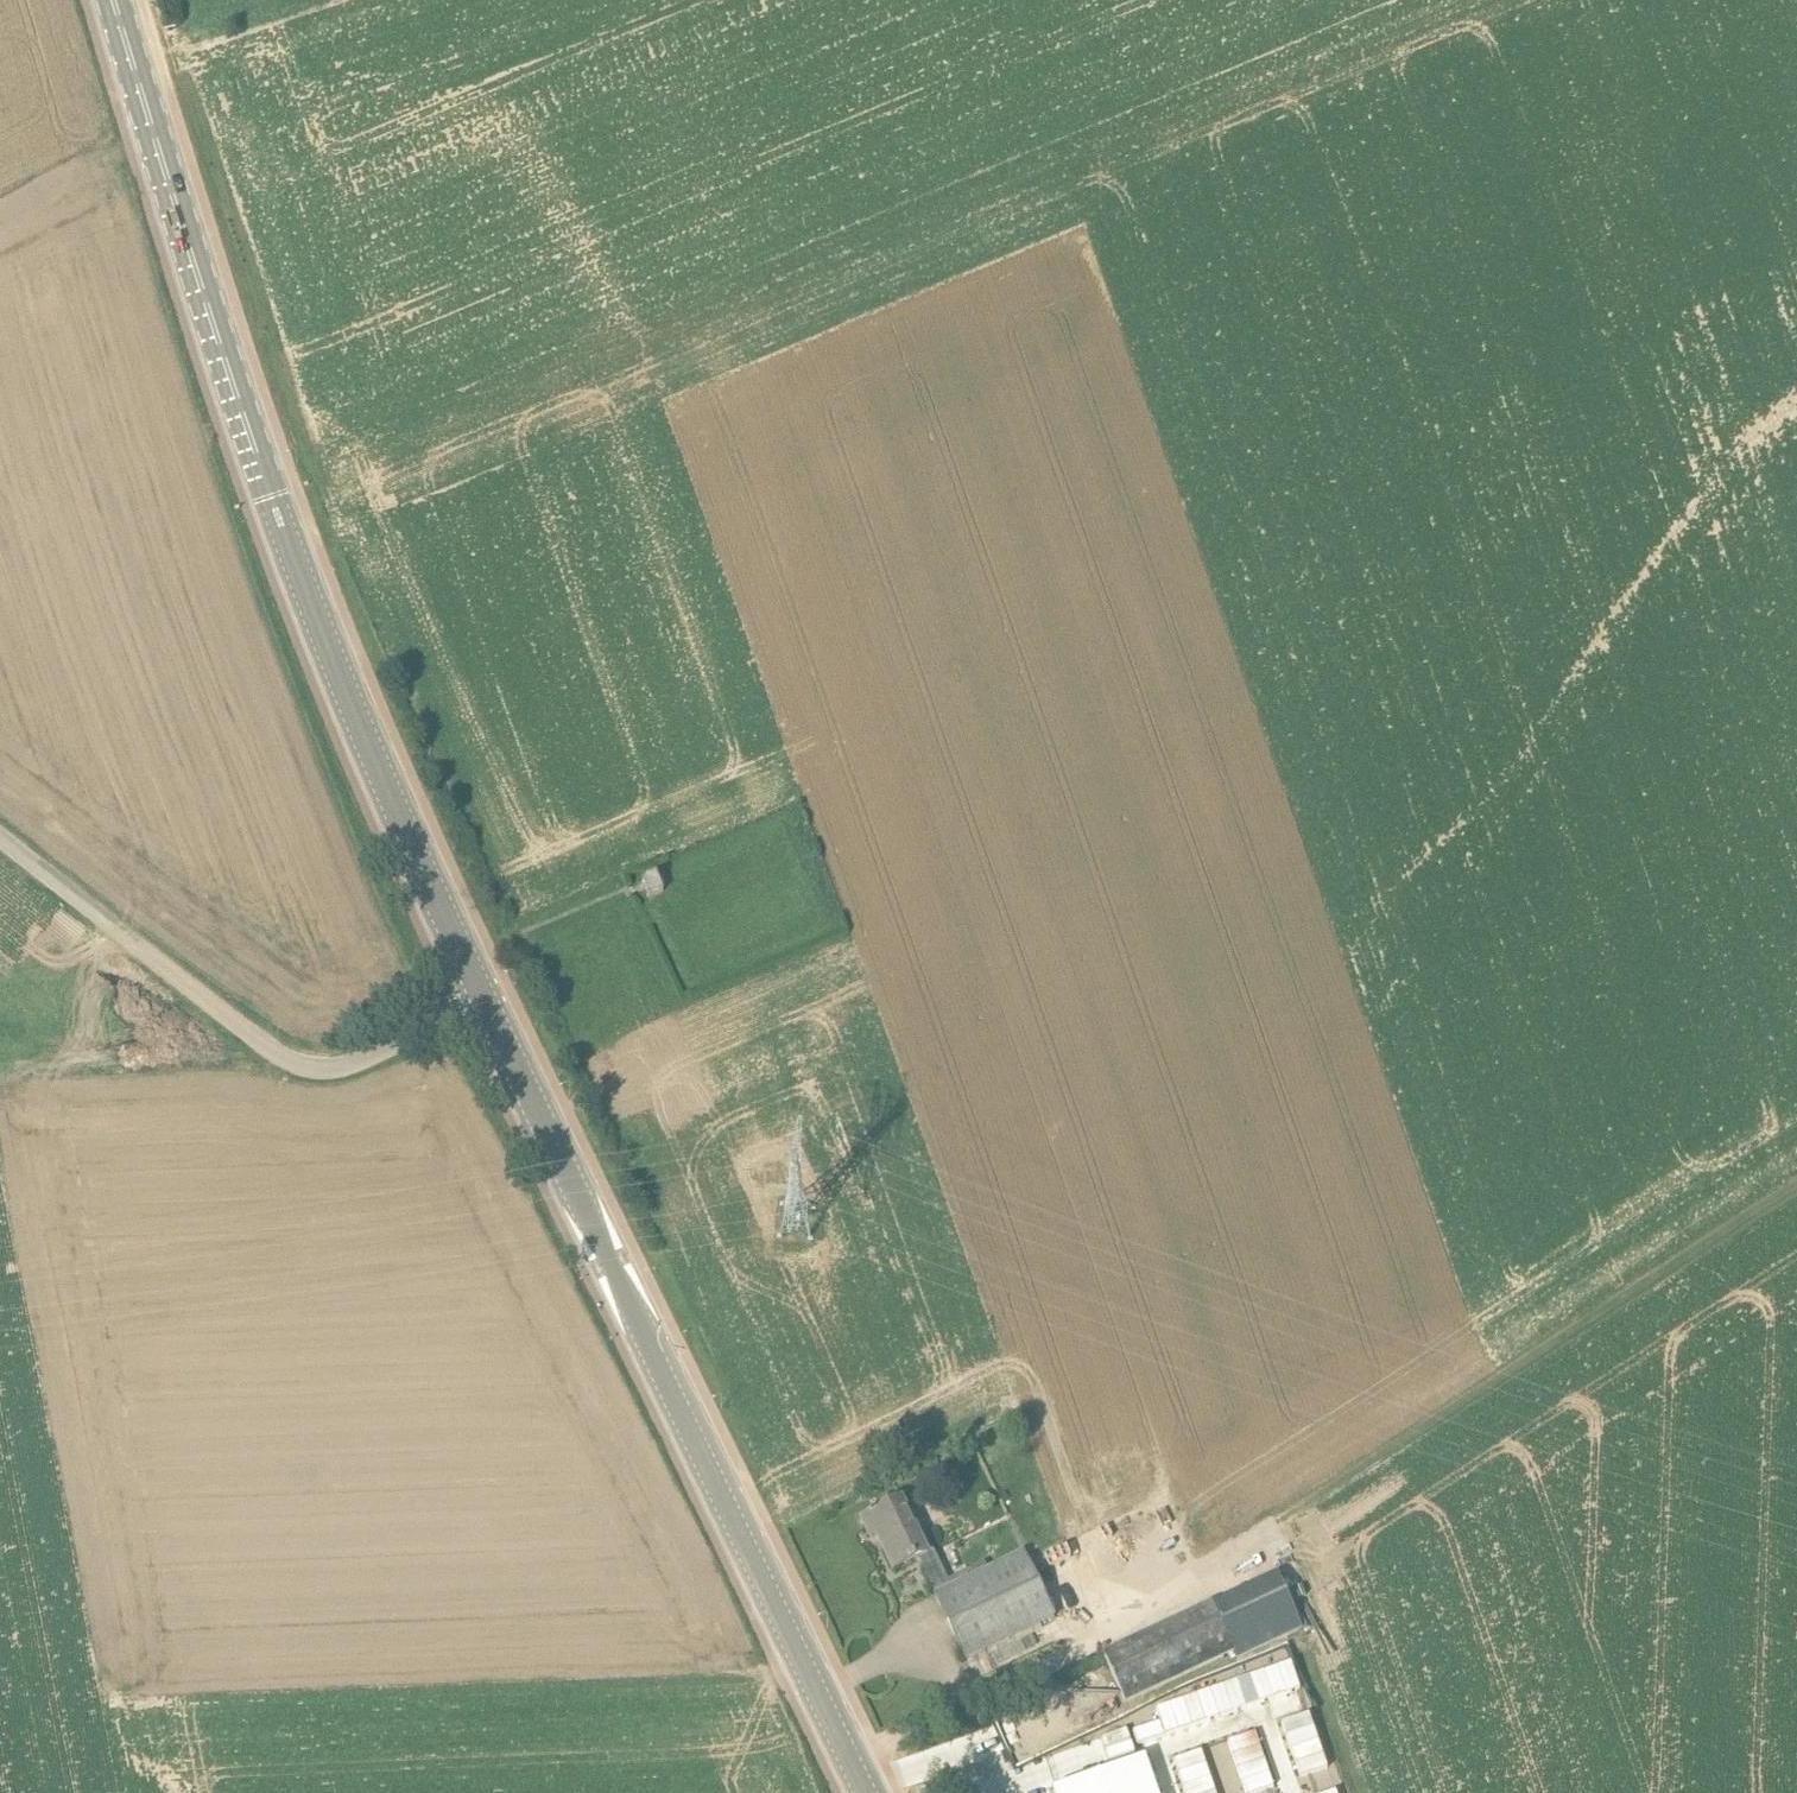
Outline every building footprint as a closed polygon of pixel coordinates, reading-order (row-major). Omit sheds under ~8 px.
[(643,883),(650,898),(664,892),(657,877),(643,883)] [(1244,1524),(1249,1535),(1255,1546),(1301,1641),(1306,1652),(1392,1611),(1334,1493),(1329,1482),(1322,1486),(1244,1524)] [(927,1554),(901,1500),(863,1518),(872,1538),(878,1535),(894,1570),(927,1554)] [(966,1659),(1054,1616),(1023,1553),(935,1595),(966,1659)] [(1124,1698),(1232,1647),(1236,1656),(1282,1636),(1257,1581),(1212,1603),(1103,1654),(1124,1698)]
